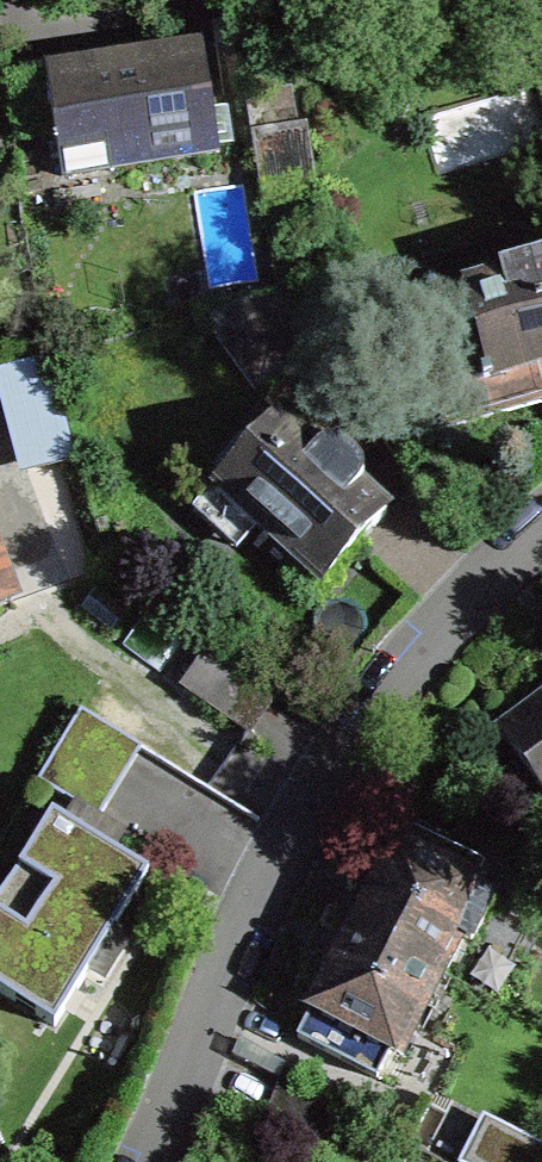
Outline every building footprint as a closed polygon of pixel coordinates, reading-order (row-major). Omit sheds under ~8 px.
[(233,143),(227,108),(213,111),(202,47),(87,66),(46,72),(62,177),(219,151),(218,146),(233,143)] [(247,96),(270,244),(301,238),(301,242),(316,239),(292,89),(247,96)] [(541,367),(541,263),(504,274),(506,279),(466,291),(476,329),(421,345),(444,429),(541,402),(541,370),(541,367)] [(257,395),(319,349),(278,294),(199,315),(257,395)] [(319,452),(280,417),(193,511),(236,550),(258,526),(322,584),(329,576),(386,513),(359,489),(361,481),(360,472),(357,464),(351,458),(344,453),(336,450),(327,450),(319,452)] [(21,596),(0,539),(0,604),(21,596)] [(276,694),(212,649),(185,686),(250,731),(276,694)] [(501,734),(541,788),(541,702),(501,734)] [(81,711),(37,782),(98,820),(142,749),(81,711)] [(148,874),(52,815),(0,899),(0,993),(54,1027),(70,1001),(148,874)] [(481,890),(391,844),(356,912),(349,926),(439,972),(444,975),(463,937),(471,942),(492,901),(479,894),(481,890)] [(439,972),(349,926),(336,951),(308,1005),(313,1008),(297,1038),(377,1079),(393,1049),(399,1052),(439,972)] [(406,1145),(440,1161),(469,1161),(480,1140),(423,1111),(406,1145)]
